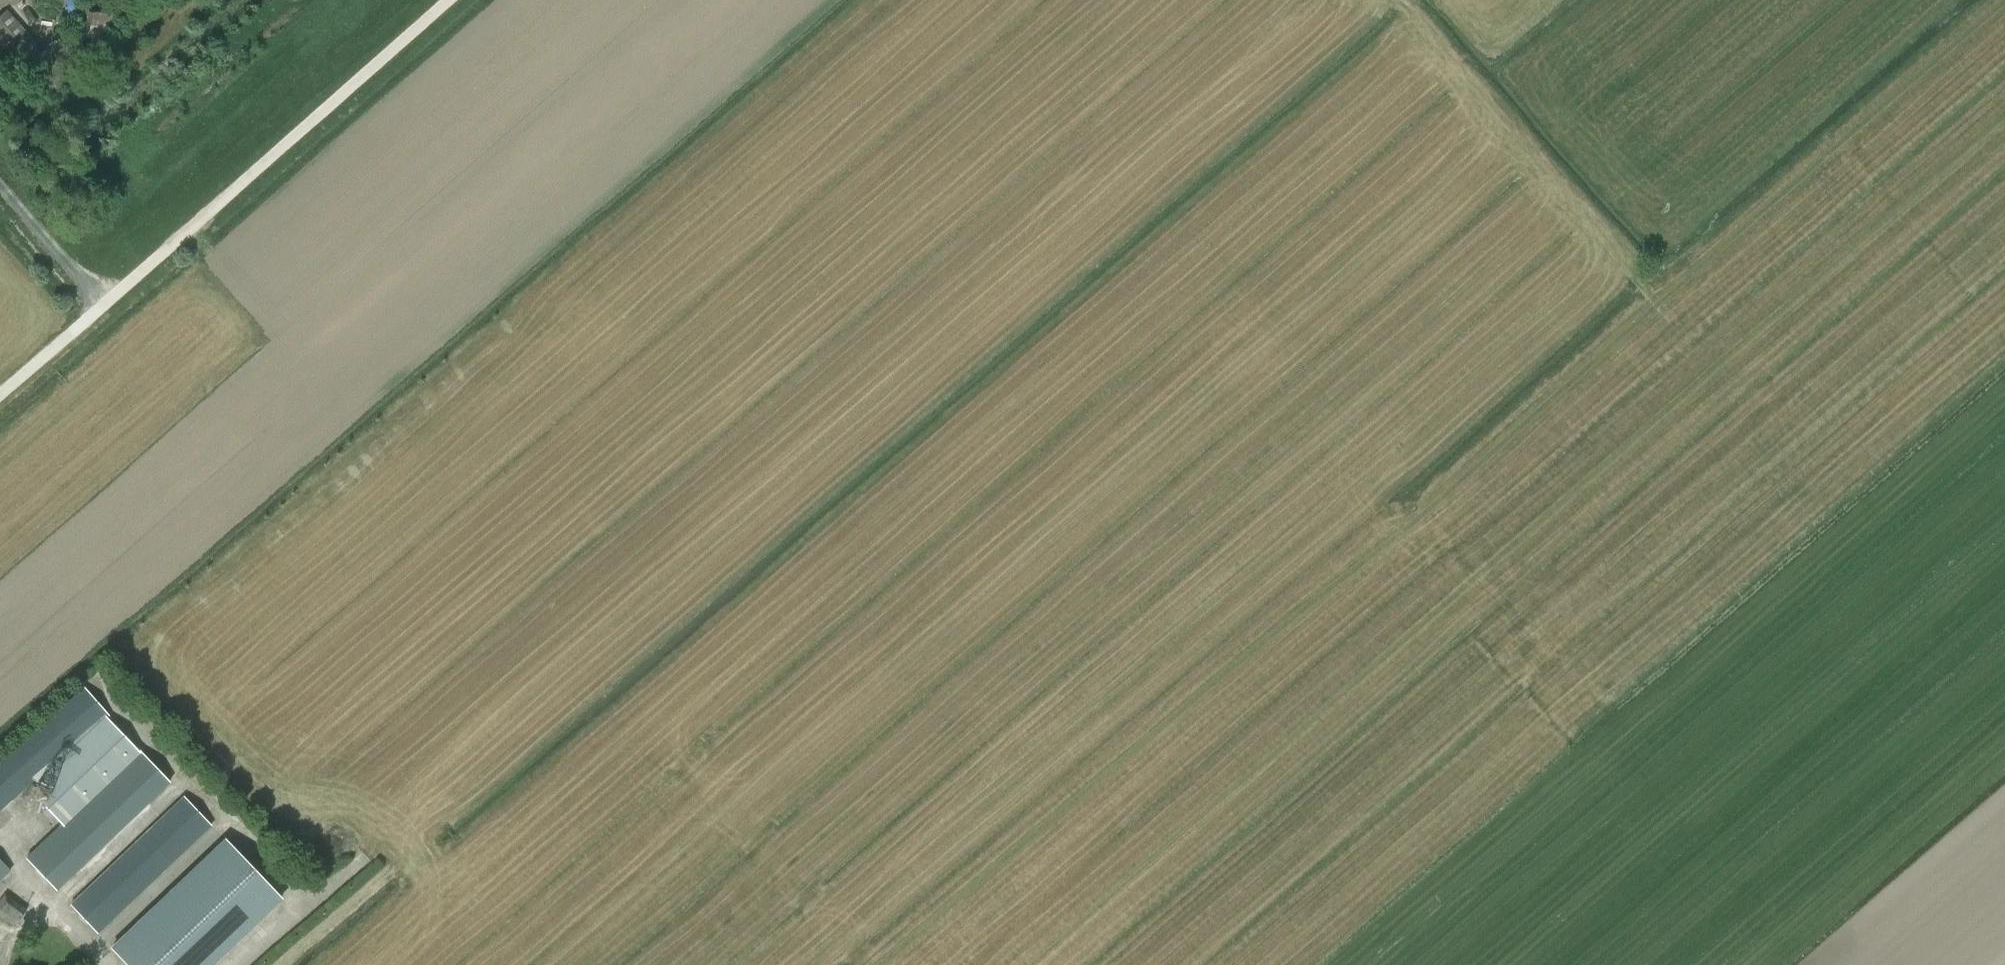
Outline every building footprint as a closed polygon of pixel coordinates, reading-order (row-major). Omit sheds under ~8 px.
[(98,0),(88,0),(79,40),(114,47),(123,5),(98,0)] [(41,50),(6,11),(0,16),(0,57),(15,74),(41,50)] [(36,76),(53,96),(94,60),(76,40),(36,76)] [(84,689),(0,762),(0,811),(33,782),(35,781),(36,782),(52,788),(46,805),(63,824),(60,827),(28,858),(58,889),(59,889),(71,876),(171,781),(141,750),(138,752),(106,718),(108,716),(84,689)] [(186,796),(86,892),(73,905),(100,933),(213,825),(186,796)] [(113,948),(129,964),(213,964),(283,899),(227,840),(113,948)] [(11,870),(0,859),(0,880),(11,870)]
